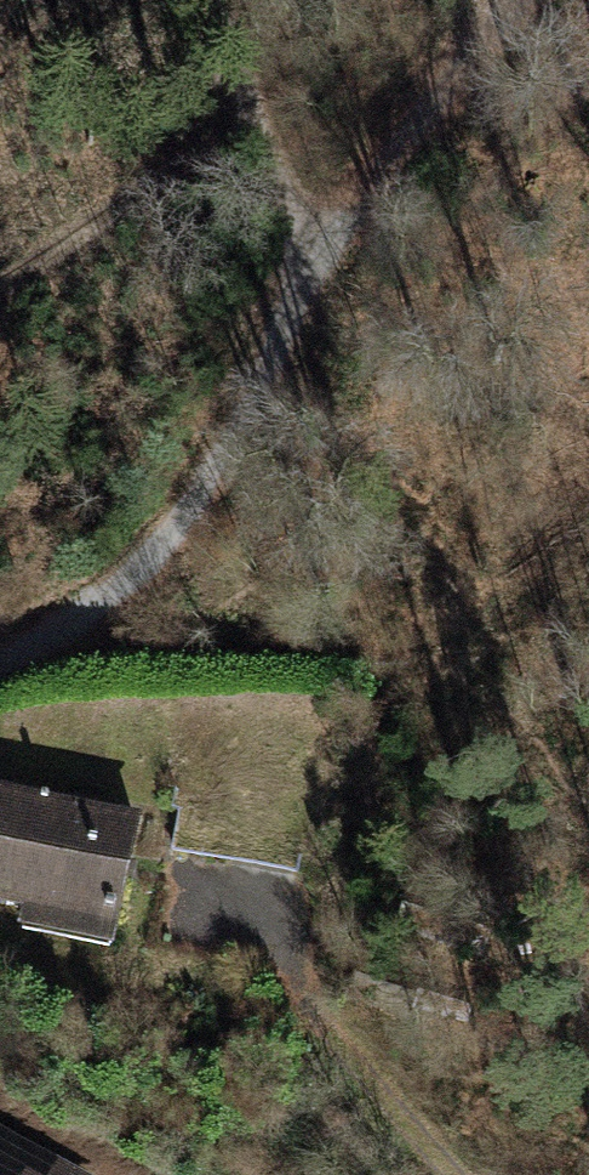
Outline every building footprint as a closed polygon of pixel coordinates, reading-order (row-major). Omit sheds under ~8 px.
[(0,794),(0,901),(115,924),(136,822),(0,794)] [(0,1136),(0,1174),(69,1174),(0,1136)]
